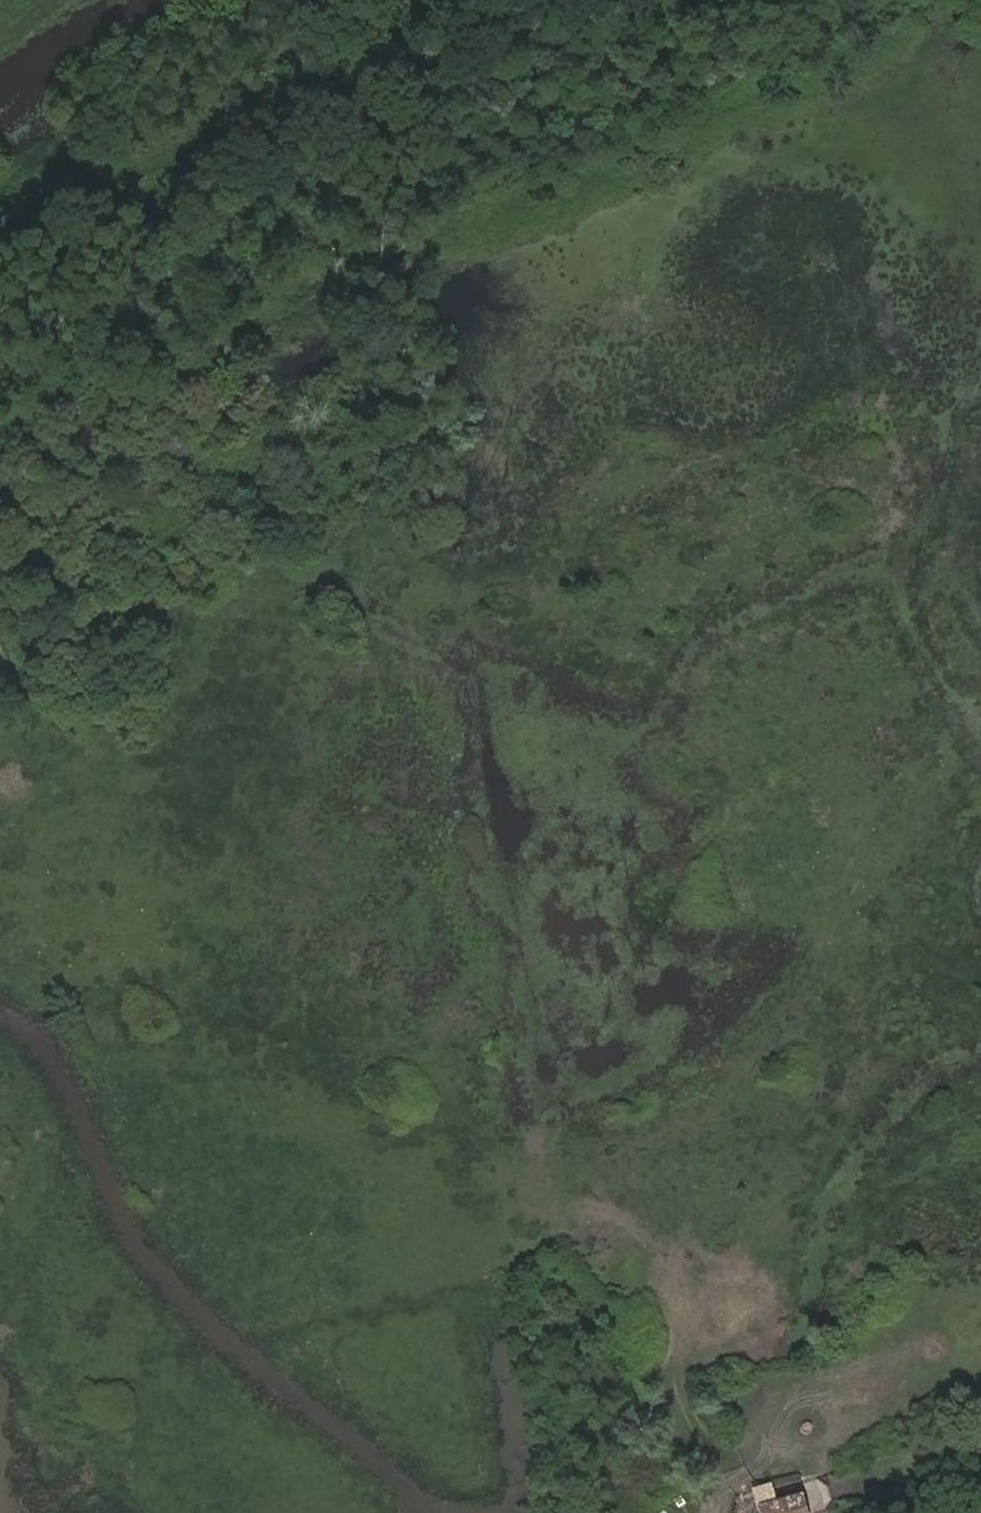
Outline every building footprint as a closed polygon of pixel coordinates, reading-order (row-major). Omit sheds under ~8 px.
[(774,1480),(756,1486),(761,1502),(779,1496),(774,1480)] [(761,1505),(763,1512),(804,1512),(798,1494),(761,1505)]
